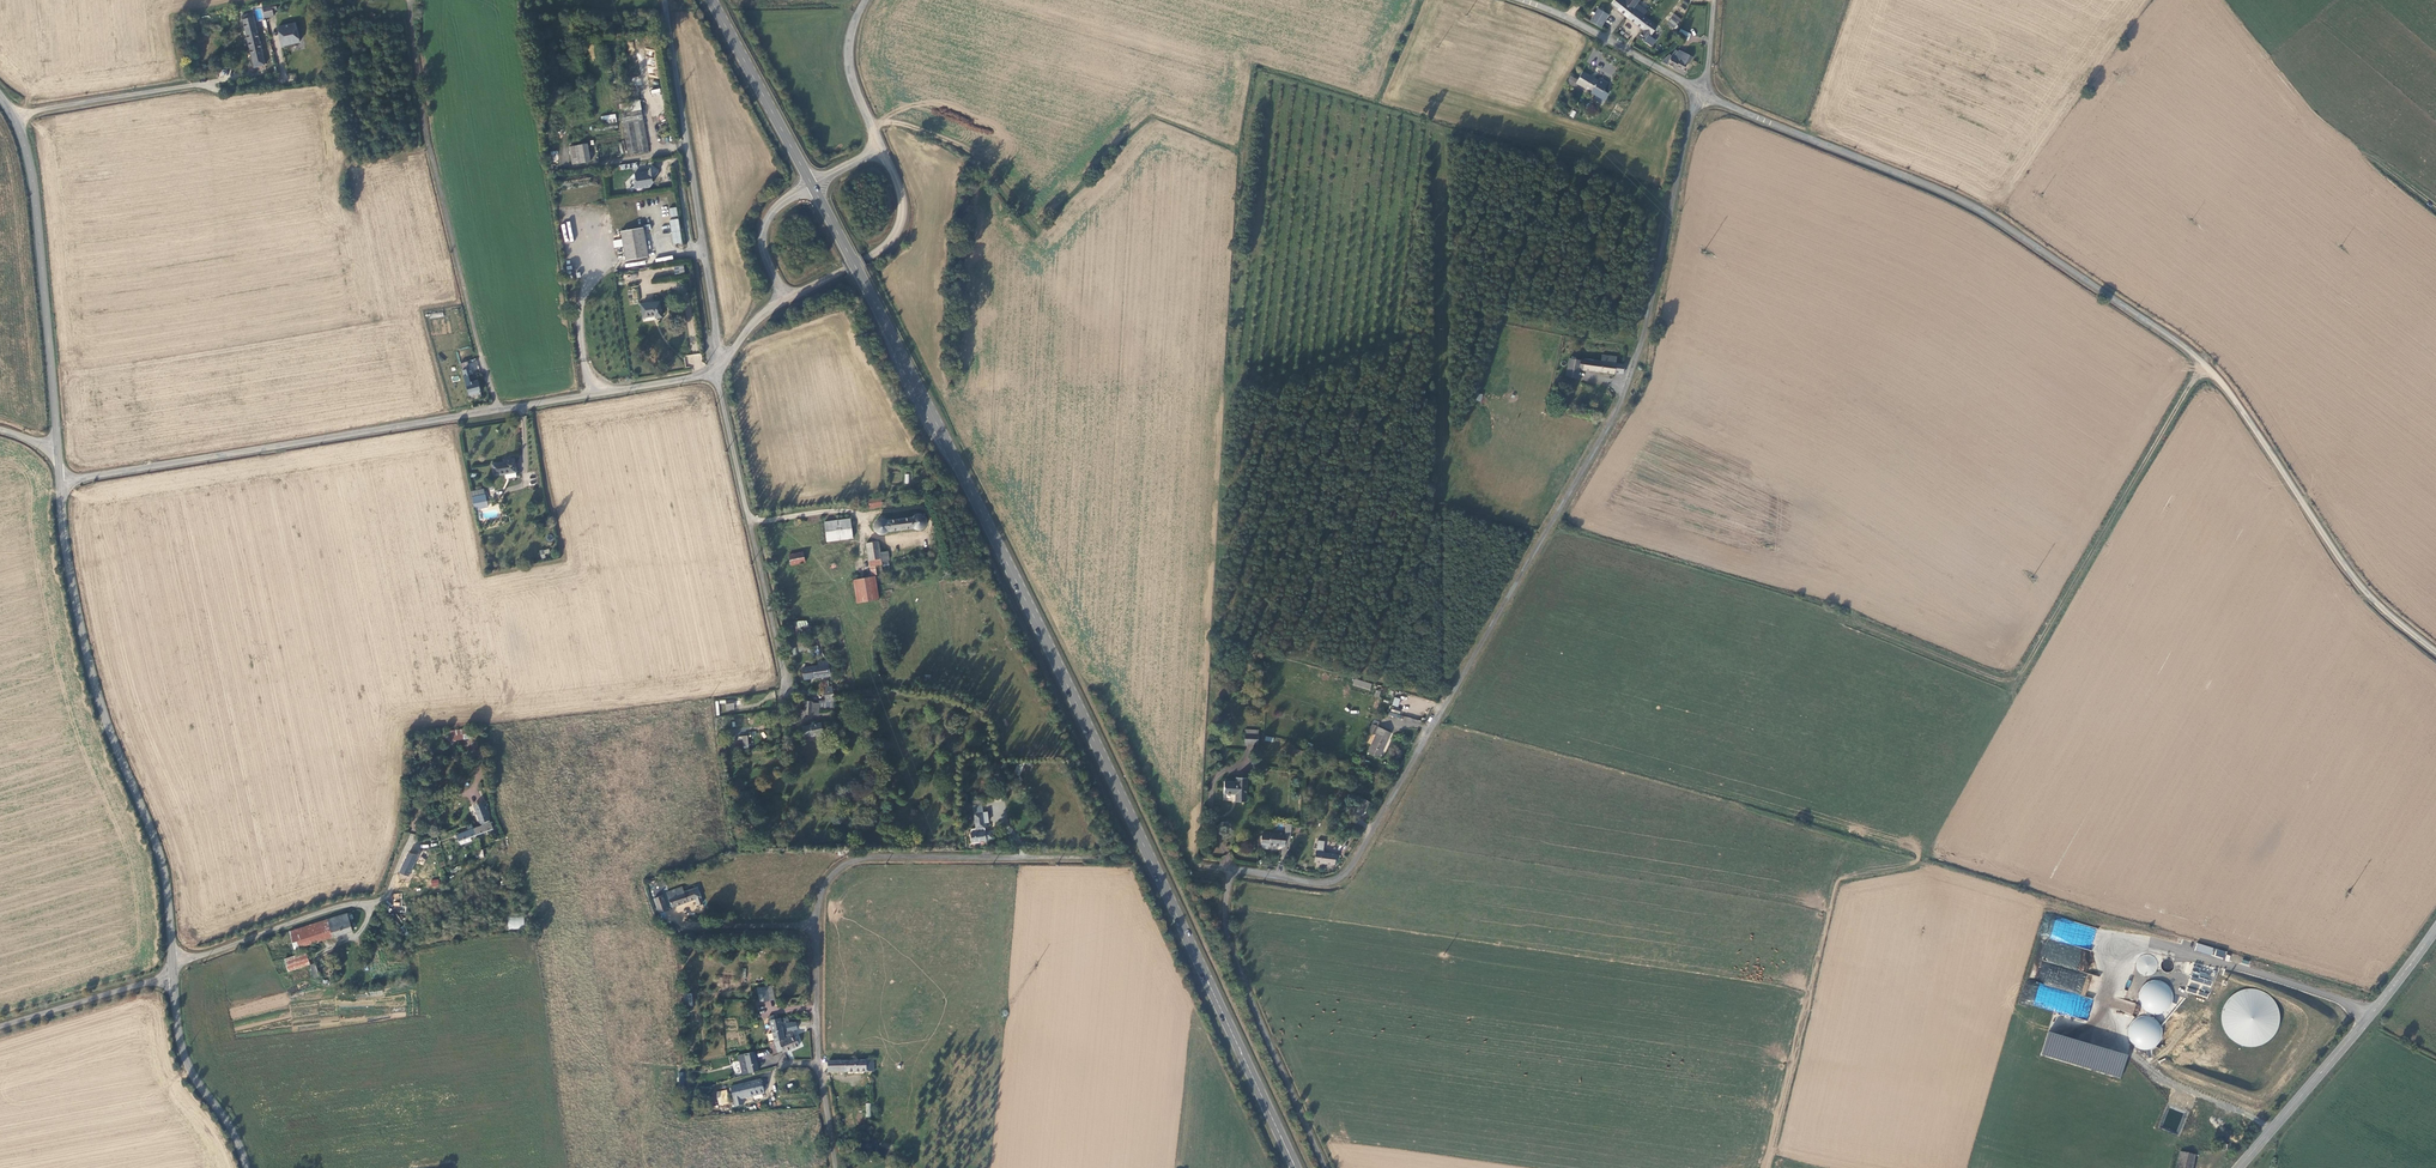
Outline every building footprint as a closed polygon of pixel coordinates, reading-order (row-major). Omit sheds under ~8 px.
[(1621,4),(1619,5),(1614,1),(1610,7),(1615,11),(1615,12),(1642,32),(1636,40),(1642,45),(1654,29),(1631,12),(1639,0),(1624,0),(1621,4)] [(1598,12),(1593,9),(1592,11),(1588,17),(1591,19),(1588,25),(1590,27),(1598,31),(1601,25),(1605,19),(1597,14),(1598,12)] [(263,12),(264,18),(274,16),(272,10),(263,12)] [(253,15),(244,16),(252,69),(261,67),(253,15)] [(1676,25),(1670,19),(1665,25),(1671,31),(1676,25)] [(294,20),(278,23),(282,50),(297,48),(297,44),(298,44),(294,20)] [(1688,41),(1691,33),(1680,29),(1677,37),(1688,41)] [(1673,52),(1669,59),(1667,58),(1659,64),(1672,71),(1674,69),(1679,72),(1683,67),(1686,66),(1690,59),(1677,53),(1676,54),(1673,52)] [(1598,83),(1583,75),(1578,83),(1571,79),(1566,87),(1573,91),(1576,87),(1591,96),(1595,99),(1596,97),(1600,99),(1608,86),(1600,81),(1598,83)] [(602,124),(617,122),(616,114),(601,116),(602,124)] [(581,149),(571,150),(572,162),(582,160),(583,167),(592,164),(589,147),(581,149)] [(637,162),(620,165),(621,170),(638,167),(637,162)] [(646,174),(631,177),(632,181),(633,182),(631,185),(632,191),(641,190),(643,191),(647,191),(651,185),(647,182),(646,181),(652,180),(656,173),(650,169),(646,174)] [(670,217),(678,215),(676,207),(668,208),(670,217)] [(673,244),(682,243),(678,218),(669,220),(673,244)] [(642,231),(619,235),(624,265),(647,260),(642,231)] [(683,269),(674,270),(675,278),(684,277),(683,269)] [(661,304),(643,306),(645,320),(657,318),(658,320),(664,319),(661,304)] [(1581,364),(1567,363),(1564,381),(1575,382),(1577,374),(1620,378),(1621,366),(1612,366),(1613,359),(1599,358),(1598,364),(1581,363),(1581,364)] [(470,390),(472,396),(479,395),(478,384),(472,385),(473,389),(470,390)] [(490,466),(492,478),(514,474),(512,463),(512,460),(504,461),(505,464),(490,466)] [(484,496),(471,497),(473,511),(486,509),(484,496)] [(879,501),(864,503),(865,510),(881,509),(879,501)] [(871,531),(873,536),(879,539),(886,536),(887,534),(910,531),(916,534),(920,533),(923,531),(925,529),(925,525),(925,524),(924,519),(920,517),(916,516),(913,517),(910,519),(885,523),(882,521),(878,520),(872,523),(871,530),(871,531)] [(848,520),(822,523),(824,544),(850,541),(848,520)] [(877,545),(865,546),(871,581),(851,583),(854,606),(876,604),(873,580),(875,580),(874,570),(880,570),(879,564),(887,563),(886,554),(878,555),(877,545)] [(908,553),(891,555),(892,563),(908,561),(908,553)] [(800,555),(787,558),(790,568),(803,564),(800,555)] [(802,619),(787,622),(789,632),(793,632),(792,625),(802,623),(802,619)] [(821,668),(797,672),(799,682),(823,677),(821,668)] [(1362,685),(1351,681),(1349,686),(1366,691),(1368,686),(1362,684),(1362,685)] [(803,705),(802,713),(796,713),(796,721),(801,721),(801,717),(808,717),(813,718),(814,712),(826,714),(830,709),(830,700),(830,695),(828,688),(819,690),(823,704),(815,708),(809,707),(809,706),(803,705)] [(725,701),(719,702),(719,705),(726,704),(727,712),(734,711),(732,701),(725,701)] [(1399,703),(1393,701),(1391,710),(1397,711),(1399,703)] [(1375,725),(1369,723),(1365,735),(1373,738),(1366,756),(1377,760),(1387,734),(1373,729),(1375,725)] [(817,725),(798,730),(801,739),(819,735),(817,725)] [(468,732),(445,734),(446,744),(468,741),(468,732)] [(746,738),(735,739),(735,742),(741,741),(742,748),(747,747),(746,738)] [(1255,738),(1242,738),(1242,748),(1254,749),(1255,738)] [(972,763),(964,764),(965,768),(978,766),(977,760),(972,761),(972,763)] [(1244,783),(1233,782),(1233,786),(1221,785),(1220,798),(1232,799),(1232,805),(1243,806),(1244,783)] [(1370,807),(1363,802),(1355,815),(1362,819),(1370,807)] [(473,807),(479,826),(481,825),(482,827),(472,831),(471,829),(470,825),(465,827),(468,833),(456,837),(456,844),(457,847),(469,843),(468,840),(492,831),(490,824),(489,825),(488,822),(489,822),(482,804),(476,806),(473,807)] [(979,805),(971,806),(972,830),(968,830),(968,834),(967,835),(967,845),(972,845),(972,843),(983,842),(982,841),(987,840),(987,832),(982,833),(982,829),(985,829),(984,824),(980,824),(979,805)] [(1267,839),(1259,839),(1258,847),(1282,848),(1282,843),(1287,843),(1287,828),(1283,828),(1282,837),(1267,837),(1267,839)] [(497,843),(491,844),(496,860),(501,858),(502,861),(505,860),(504,855),(501,854),(497,843)] [(1335,856),(1314,853),(1313,864),(1332,867),(1332,862),(1335,863),(1335,856)] [(415,857),(406,854),(400,870),(410,873),(415,857)] [(678,888),(663,894),(669,909),(693,900),(695,906),(700,904),(694,889),(681,894),(678,888)] [(660,897),(651,901),(656,914),(665,910),(660,897)] [(346,916),(286,933),(293,951),(353,933),(346,916)] [(508,929),(524,929),(524,917),(508,917),(508,929)] [(2195,951),(2212,954),(2213,947),(2196,944),(2195,951)] [(2212,955),(2224,958),(2226,951),(2214,948),(2212,955)] [(2149,953),(2144,954),(2140,956),(2135,962),(2136,969),(2141,975),(2148,977),(2153,974),(2156,970),(2157,965),(2157,961),(2154,957),(2149,953)] [(306,955),(283,961),(291,987),(315,979),(318,978),(314,964),(310,966),(306,955)] [(2175,963),(2164,958),(2161,966),(2171,971),(2175,963)] [(2208,997),(2214,976),(2192,970),(2186,992),(2208,997)] [(2171,1001),(2171,994),(2168,987),(2163,983),(2156,981),(2149,982),(2144,987),(2140,993),(2140,1000),(2143,1006),(2148,1011),(2155,1012),(2162,1011),(2167,1007),(2171,1001)] [(763,1002),(768,1002),(769,1004),(775,1004),(772,990),(766,991),(765,987),(756,989),(759,1003),(763,1002)] [(2236,992),(2228,998),(2223,1007),(2221,1017),(2223,1027),(2228,1035),(2235,1042),(2245,1045),(2254,1045),(2264,1042),(2271,1035),(2277,1027),(2278,1017),(2277,1007),(2272,999),(2264,992),(2255,989),(2245,989),(2236,992)] [(2156,1020),(2148,1016),(2139,1017),(2132,1022),(2128,1030),(2129,1039),(2134,1046),(2142,1050),(2151,1049),(2158,1044),(2162,1036),(2161,1027),(2156,1020)] [(780,1020),(774,1021),(773,1018),(768,1018),(773,1042),(784,1040),(780,1020)] [(785,1039),(786,1041),(784,1042),(779,1044),(774,1047),(778,1054),(783,1052),(783,1054),(800,1048),(795,1037),(795,1038),(793,1032),(785,1034),(785,1039)] [(2047,1034),(2041,1055),(2119,1077),(2125,1056),(2047,1034)] [(754,1054),(735,1058),(736,1064),(744,1063),(746,1074),(757,1072),(754,1054)] [(863,1063),(827,1063),(827,1075),(835,1075),(835,1077),(837,1077),(837,1075),(871,1074),(871,1062),(863,1062),(863,1063)] [(759,1079),(729,1086),(732,1101),(733,1106),(741,1105),(740,1099),(754,1095),(762,1094),(759,1079)] [(727,1090),(716,1091),(718,1105),(729,1103),(727,1090)] [(2178,1167),(2191,1167),(2195,1154),(2184,1150),(2178,1167)]
